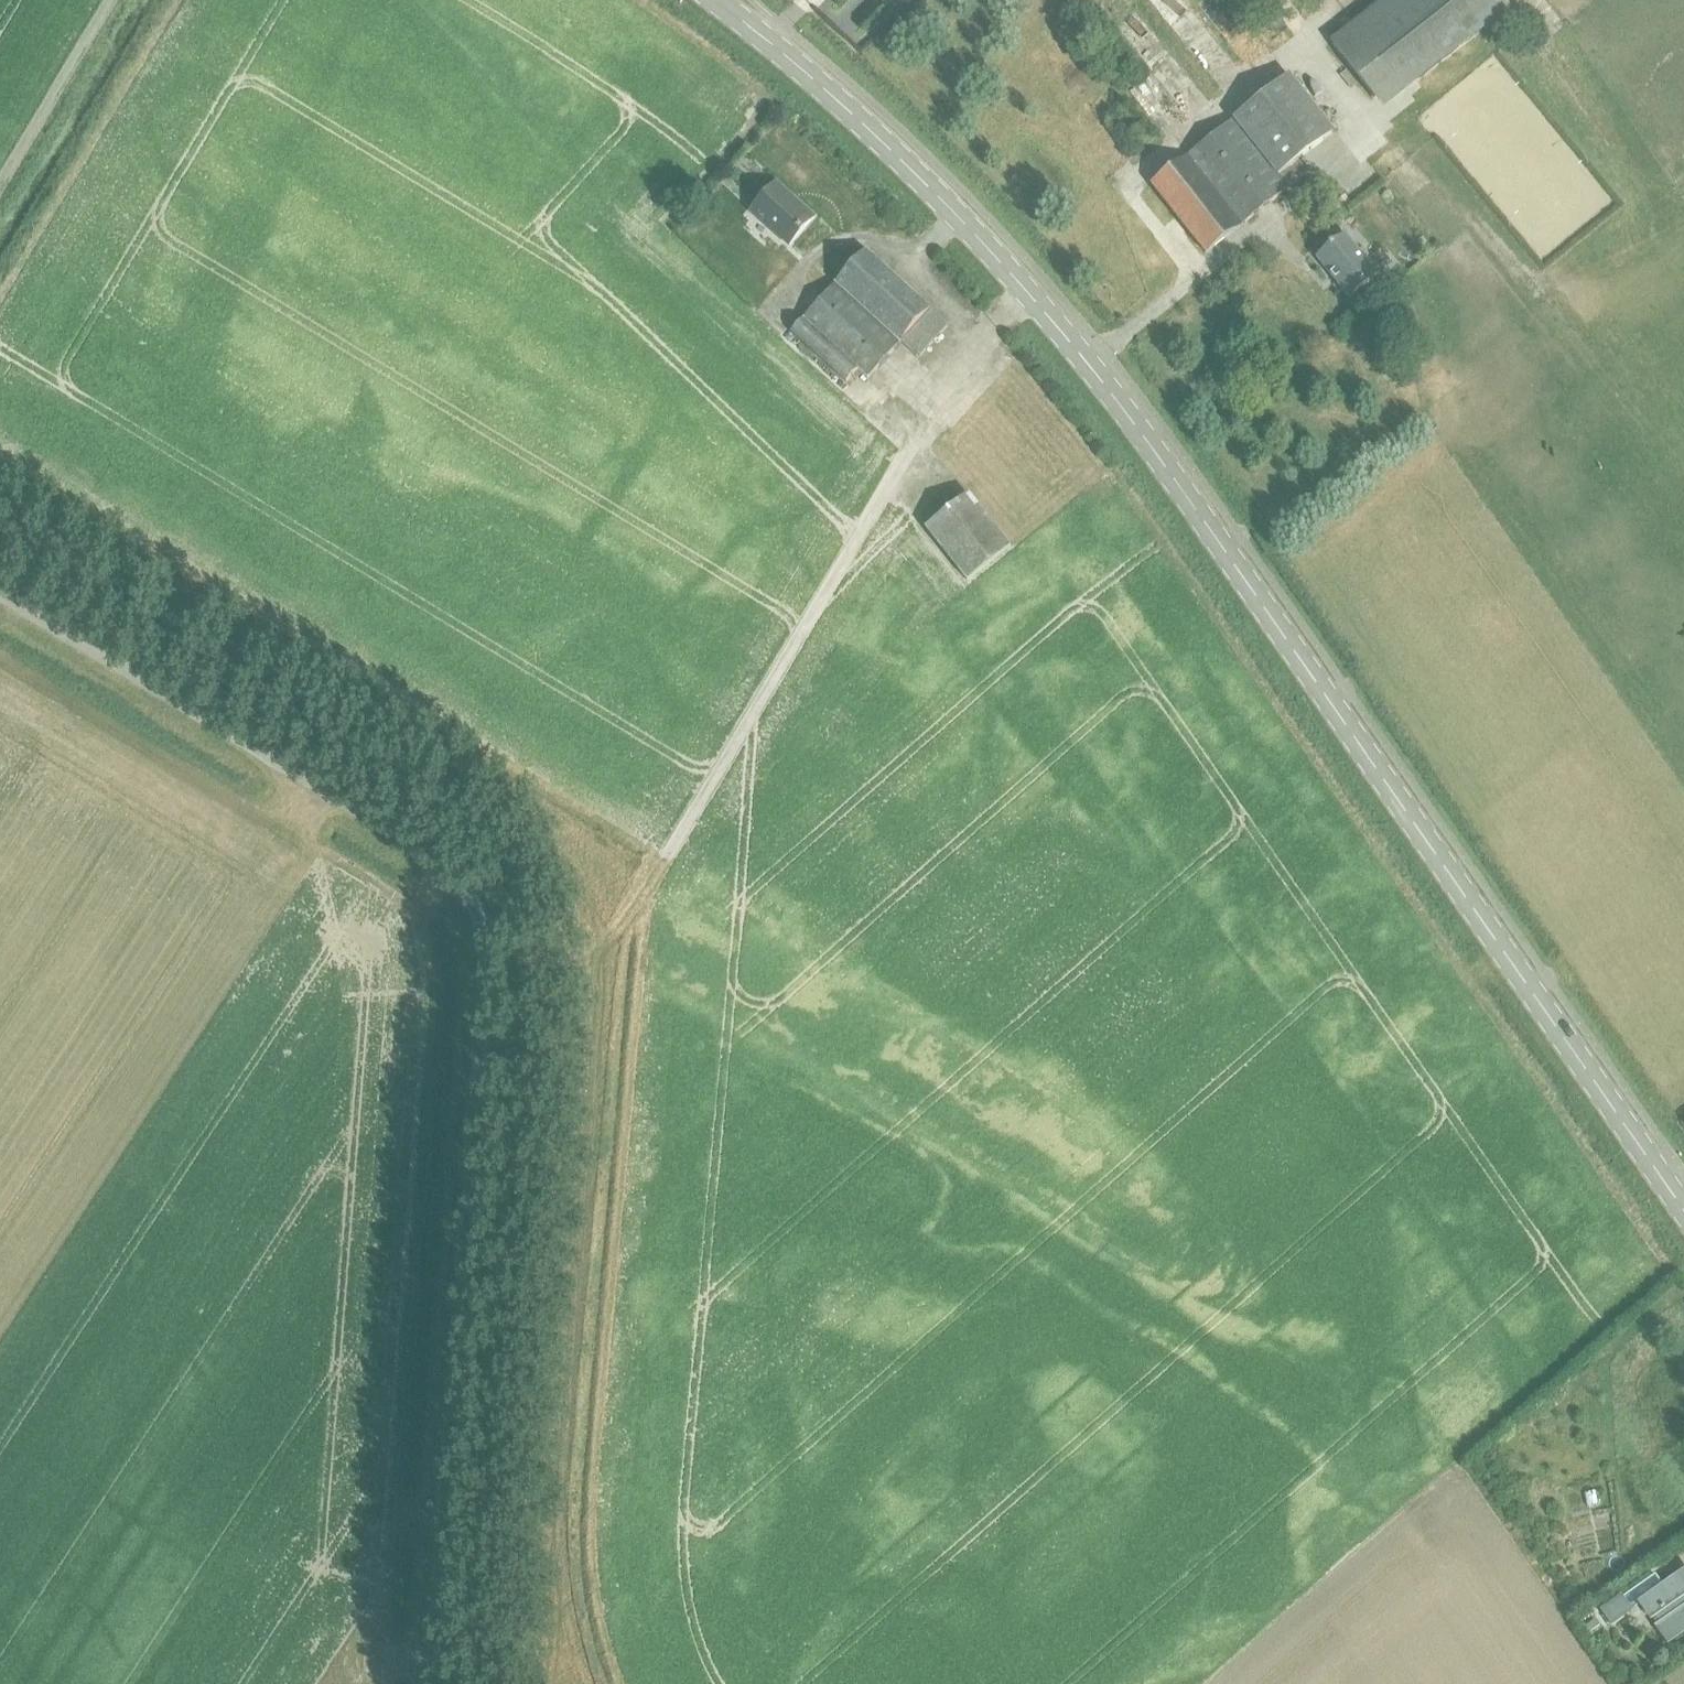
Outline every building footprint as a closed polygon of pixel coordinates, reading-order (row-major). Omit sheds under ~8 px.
[(1375,98),(1384,109),(1511,9),(1504,0),(1386,0),(1331,43),(1375,98)] [(1187,36),(1205,31),(1200,14),(1183,19),(1187,36)] [(1290,76),(1152,184),(1206,254),(1308,174),(1298,160),(1334,132),(1290,76)] [(777,182),(752,211),(791,247),(817,218),(777,182)] [(1350,299),(1379,276),(1345,235),(1317,258),(1350,299)] [(869,379),(931,311),(866,251),(803,320),(869,379)] [(972,581),(1019,540),(972,487),(925,528),(972,581)] [(1641,1603),(1652,1618),(1653,1617),(1659,1626),(1658,1627),(1669,1642),(1683,1631),(1683,1573),(1663,1587),(1641,1603)] [(1663,1587),(1656,1576),(1623,1600),(1622,1599),(1604,1611),(1612,1623),(1630,1611),(1641,1603),(1663,1587)]
